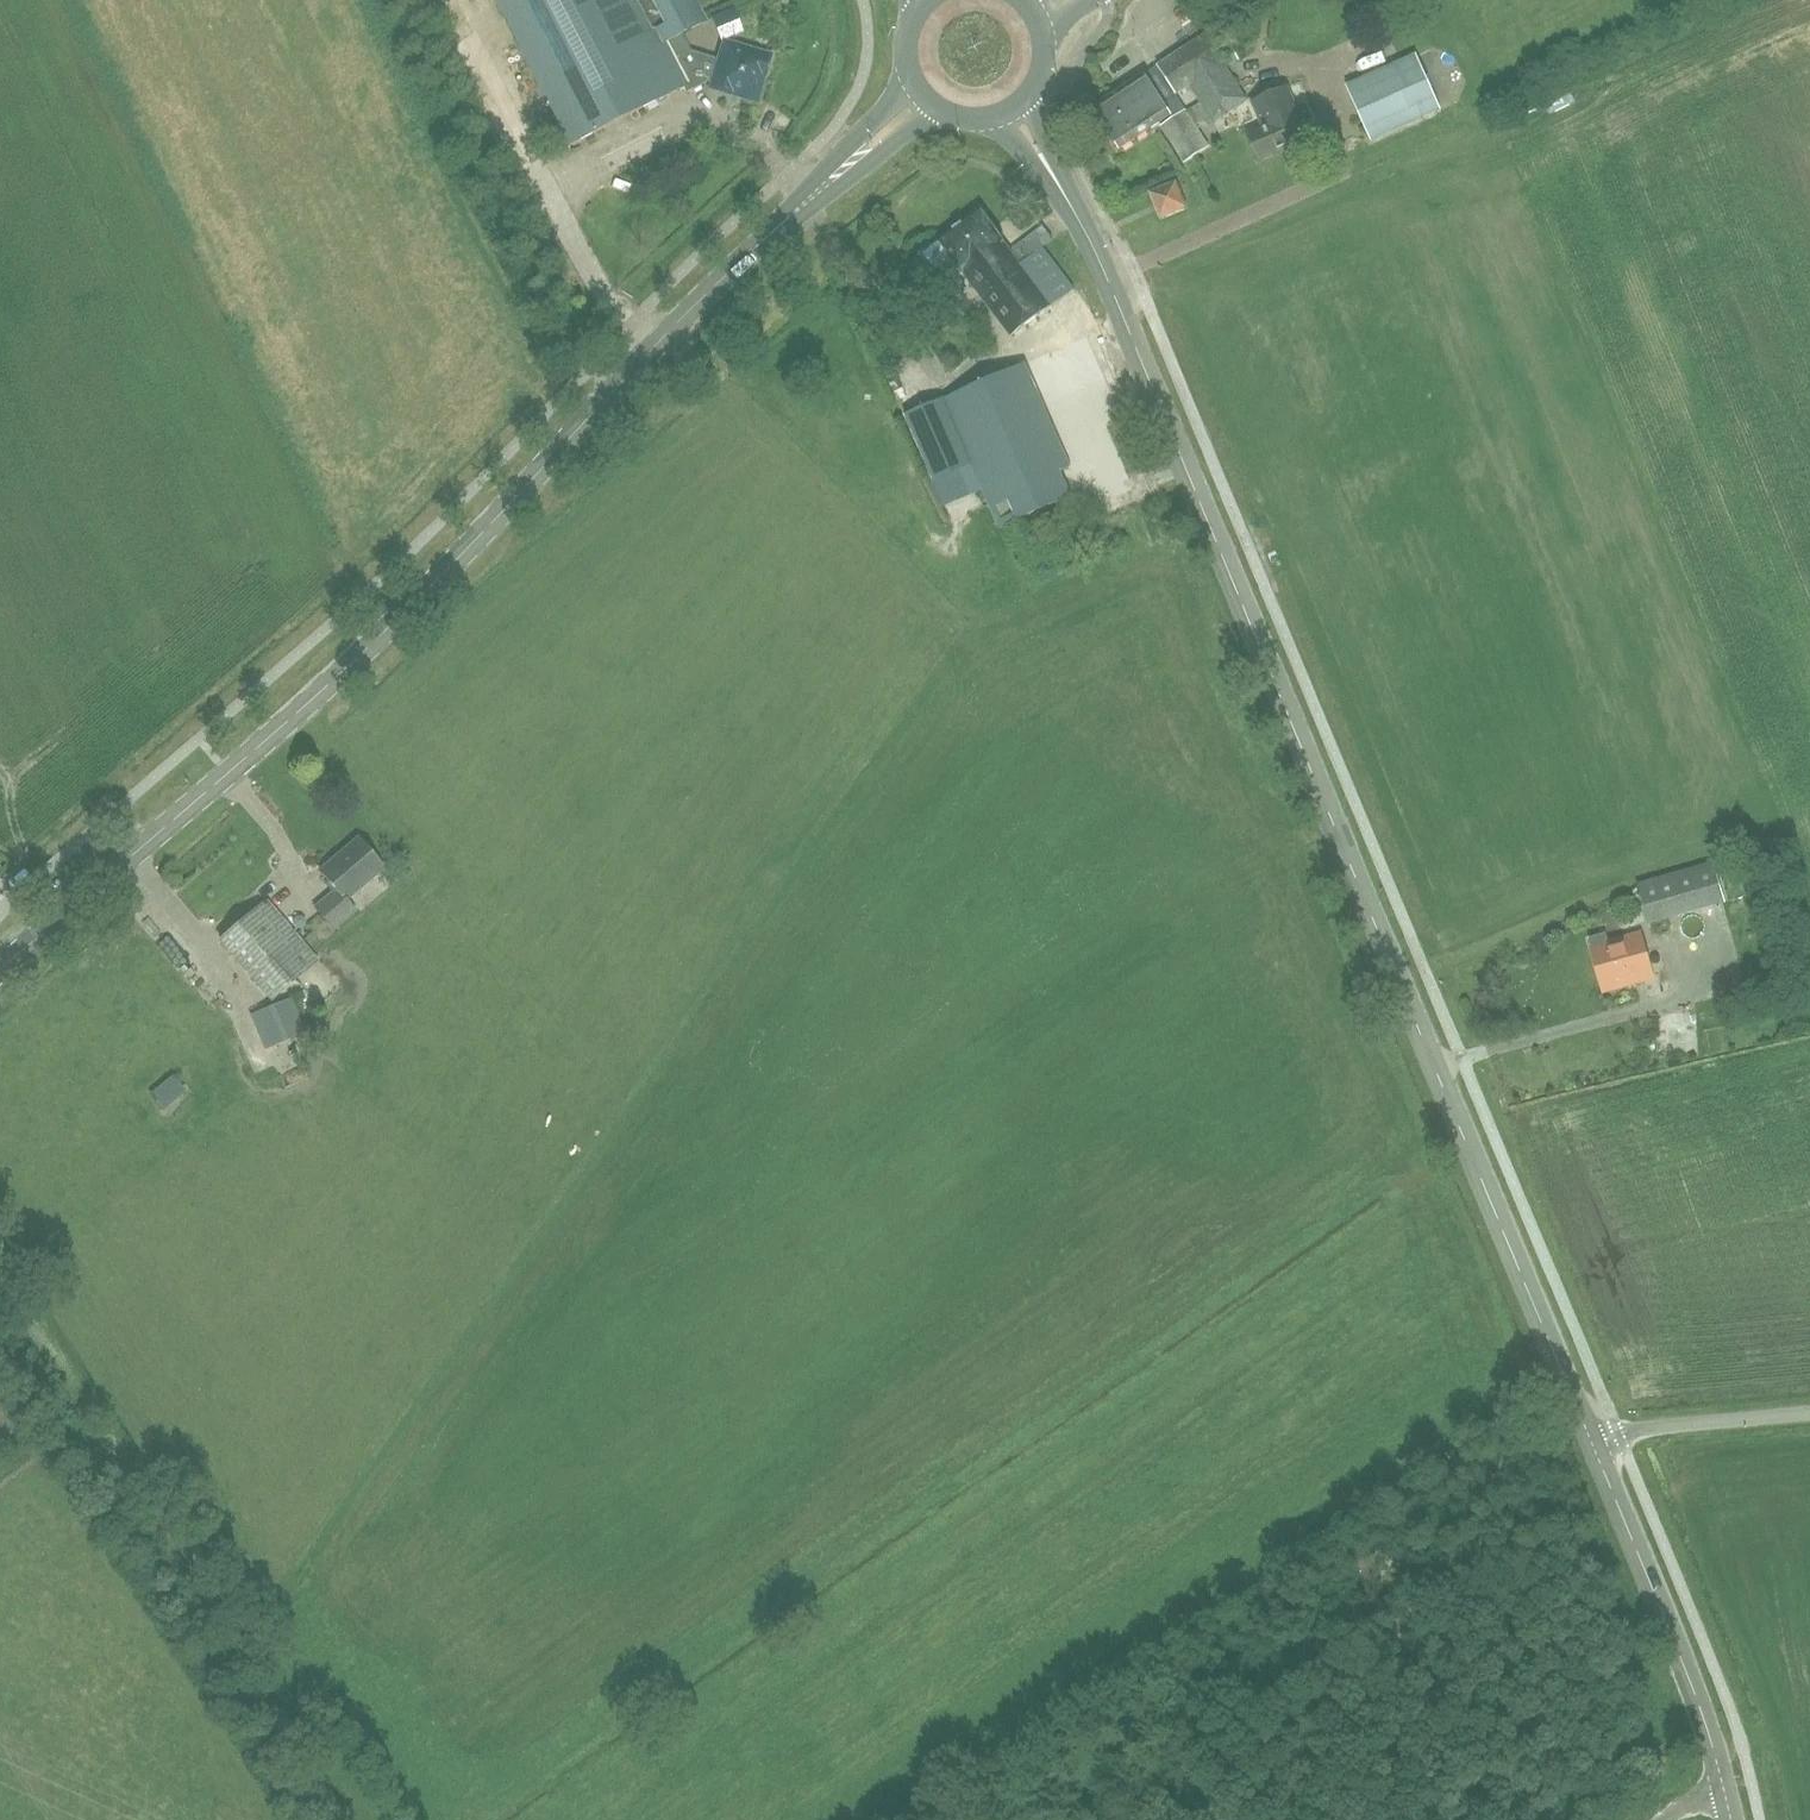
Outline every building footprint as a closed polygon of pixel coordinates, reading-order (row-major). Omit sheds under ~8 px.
[(572,142),(685,84),(687,89),(705,80),(711,82),(710,86),(755,101),(769,55),(724,41),(719,58),(689,48),(680,32),(704,20),(693,0),(498,0),(572,142)] [(733,10),(712,19),(720,40),(742,31),(733,10)] [(1180,100),(1228,68),(1206,35),(1157,66),(1180,100)] [(1370,141),(1440,110),(1415,55),(1346,86),(1370,141)] [(1228,68),(1180,100),(1186,108),(1199,99),(1213,119),(1246,97),(1228,68)] [(1120,148),(1170,115),(1144,75),(1093,108),(1120,148)] [(1297,108),(1287,85),(1251,102),(1262,127),(1247,134),(1259,161),(1288,148),(1289,151),(1308,142),(1301,125),(1312,121),(1305,105),(1297,108)] [(1185,162),(1209,147),(1186,111),(1162,127),(1185,162)] [(919,136),(935,129),(929,116),(913,124),(919,136)] [(1162,215),(1184,206),(1175,185),(1153,194),(1162,215)] [(939,241),(923,253),(943,280),(959,268),(962,272),(962,271),(1011,336),(1051,306),(1074,289),(1042,247),(1052,239),(1043,226),(1023,242),(1025,244),(1012,254),(1003,241),(980,210),(939,241)] [(1071,497),(1015,368),(943,399),(905,416),(934,480),(972,464),(1000,528),(1071,497)] [(1063,414),(1067,428),(1085,423),(1081,409),(1063,414)] [(333,929),(355,911),(345,899),(383,867),(359,839),(320,872),(335,890),(315,907),(333,929)] [(1650,922),(1722,902),(1711,861),(1638,882),(1650,922)] [(271,1000),(318,959),(265,899),(219,940),(271,1000)] [(1653,979),(1640,932),(1607,941),(1605,934),(1590,938),(1592,945),(1591,946),(1604,992),(1653,979)] [(264,1049),(305,1031),(291,996),(250,1014),(264,1049)] [(164,1110),(185,1090),(173,1074),(149,1094),(164,1110)]
